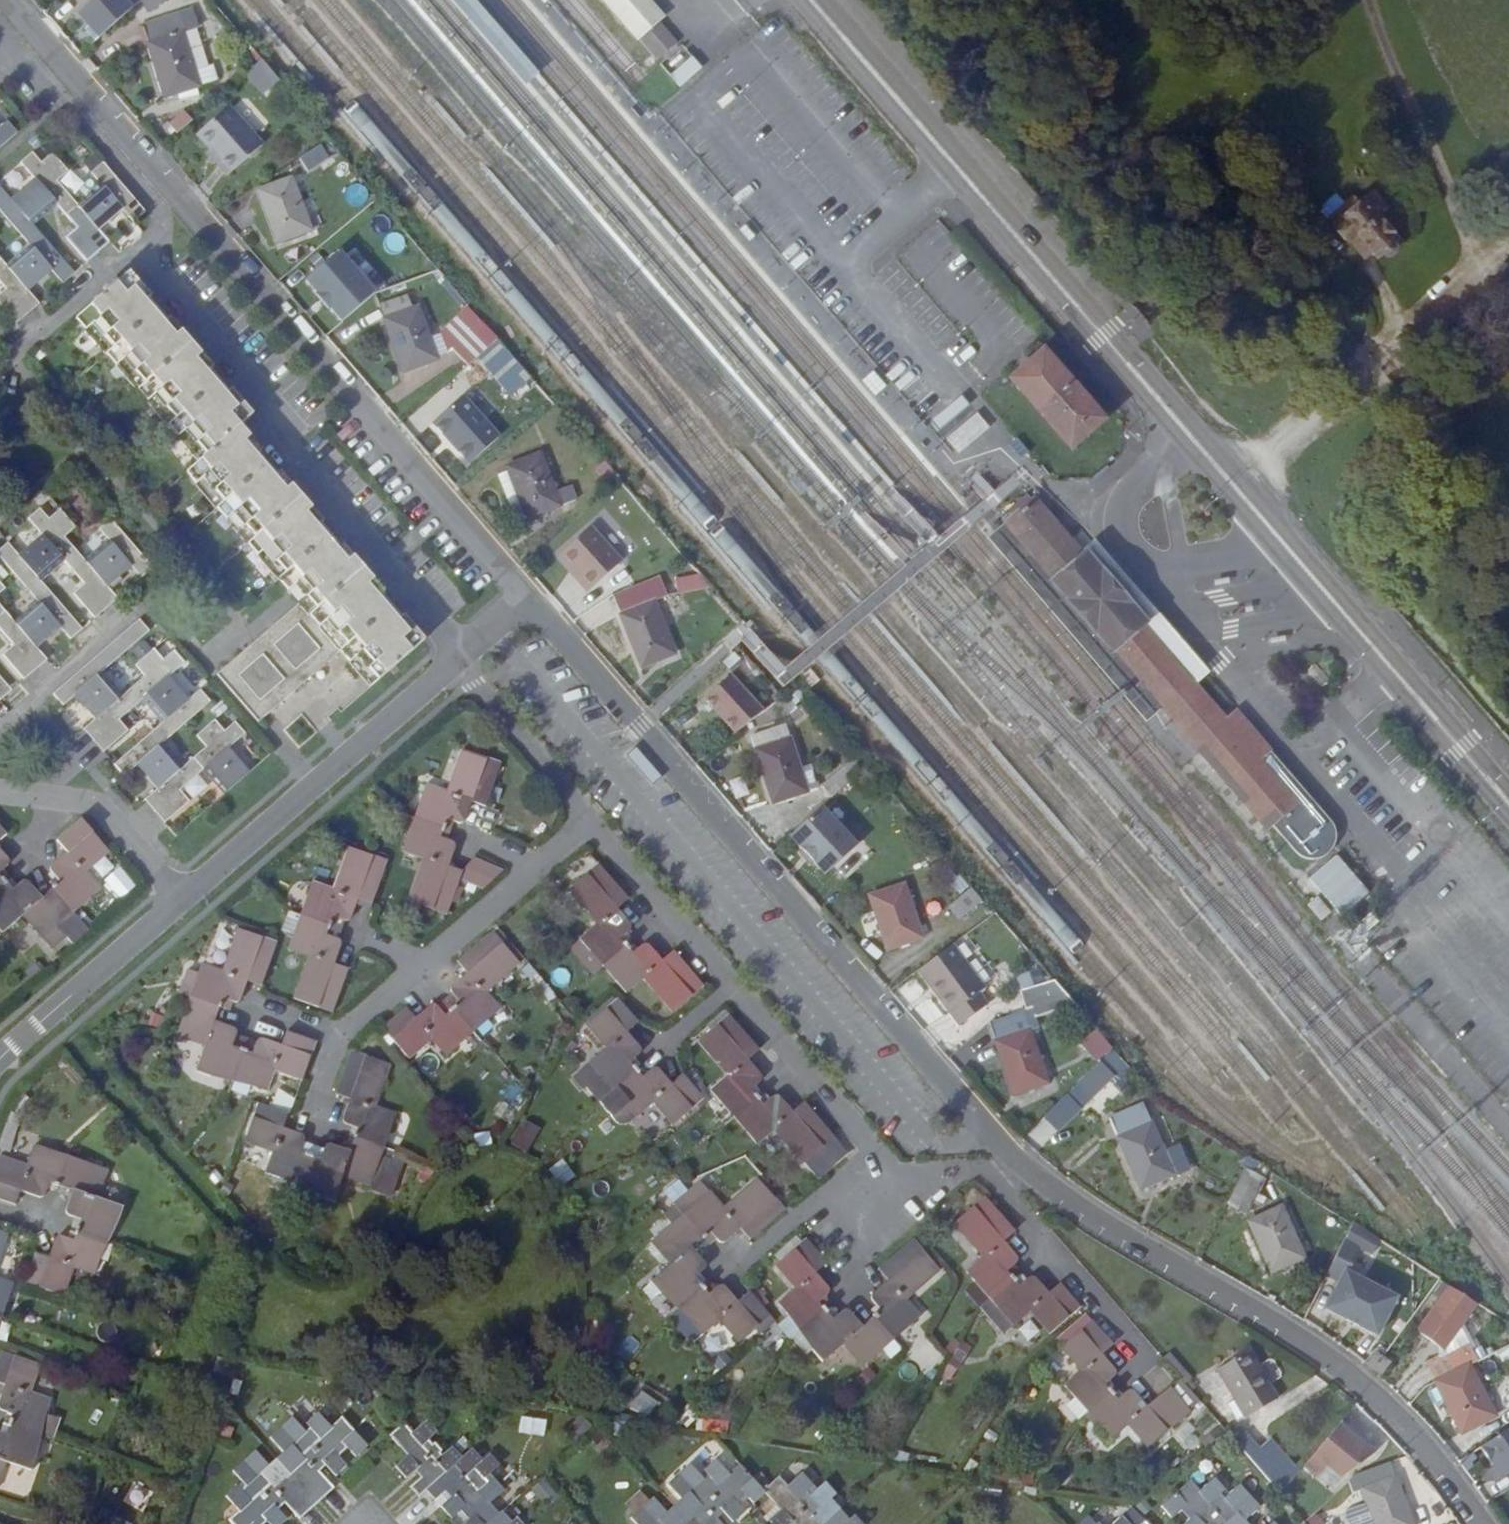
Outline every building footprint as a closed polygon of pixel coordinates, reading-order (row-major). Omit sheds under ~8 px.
[(89,48),(129,12),(118,0),(97,0),(68,25),(89,48)] [(644,0),(603,0),(637,40),(661,21),(644,0)] [(193,31),(184,7),(129,27),(154,105),(210,86),(204,68),(186,74),(174,37),(193,31)] [(679,87),(704,73),(695,59),(671,73),(679,87)] [(271,86),(258,70),(244,83),(257,98),(271,86)] [(218,119),(187,148),(199,162),(208,172),(206,175),(217,188),(252,157),(218,119)] [(15,140),(0,122),(0,152),(15,140)] [(174,126),(159,139),(167,148),(181,134),(174,126)] [(324,145),(300,158),(308,173),(332,160),(324,145)] [(144,209),(101,159),(86,171),(98,185),(75,205),(58,186),(71,175),(53,153),(41,163),(34,155),(19,168),(33,185),(13,202),(7,195),(0,200),(0,216),(27,247),(5,266),(0,260),(0,287),(5,293),(0,297),(0,307),(14,323),(38,303),(29,293),(51,274),(60,284),(73,273),(34,228),(54,211),(72,232),(65,238),(85,261),(106,243),(97,232),(121,212),(129,222),(144,209)] [(199,162),(196,165),(206,175),(208,172),(199,162)] [(301,231),(289,190),(254,200),(270,253),(309,242),(306,230),(301,231)] [(1367,287),(1383,271),(1393,290),(1410,270),(1397,254),(1410,247),(1388,218),(1372,231),(1362,221),(1344,243),(1356,250),(1343,257),(1367,287)] [(380,299),(343,259),(311,288),(324,301),(322,303),(334,316),(336,315),(348,328),(380,299)] [(258,722),(338,653),(366,685),(421,638),(403,617),(400,620),(382,599),(385,596),(374,583),(347,607),(336,593),(363,570),(353,559),(349,563),(332,544),(337,540),(280,473),(276,476),(255,452),(259,449),(240,427),(251,418),(234,398),(231,401),(211,378),(215,375),(168,321),(165,324),(147,302),(149,300),(128,276),(76,321),(198,464),(187,474),(288,592),(315,569),(325,581),(298,604),(216,674),(258,722)] [(411,294),(383,304),(406,371),(441,359),(423,305),(416,308),(411,294)] [(475,313),(453,331),(464,344),(469,339),(481,353),(483,356),(499,343),(475,313)] [(481,353),(469,339),(464,344),(459,348),(470,362),(481,353)] [(483,356),(521,402),(537,388),(499,343),(483,356)] [(1046,357),(1011,387),(1072,457),(1108,428),(1046,357)] [(863,389),(883,399),(890,383),(871,373),(863,389)] [(472,459),(503,432),(466,391),(436,418),(450,434),(452,432),(459,440),(457,442),(472,459)] [(993,431),(978,414),(948,440),(963,457),(993,431)] [(564,514),(542,459),(513,471),(535,526),(564,514)] [(1199,692),(1210,681),(1208,678),(1162,624),(1149,635),(1117,599),(1103,582),(1094,572),(1083,560),(1033,502),(1000,529),(1062,600),(1080,621),(1085,627),(1116,664),(1160,714),(1195,755),(1270,839),(1275,834),(1289,849),(1299,859),(1305,865),(1316,868),(1324,867),(1336,855),(1338,849),(1338,841),(1334,830),(1327,822),(1236,716),(1227,724),(1199,692)] [(153,566),(108,513),(93,525),(105,539),(81,559),(65,540),(75,532),(58,511),(48,518),(43,512),(28,524),(43,541),(22,559),(13,548),(0,559),(37,603),(12,624),(0,610),(0,633),(11,647),(0,656),(21,680),(43,662),(34,650),(60,629),(68,638),(79,628),(40,581),(62,562),(81,584),(73,591),(93,616),(115,598),(106,588),(131,567),(140,577),(153,566)] [(986,541),(1146,726),(1160,714),(1116,664),(1085,627),(1080,621),(1062,600),(1000,529),(986,541)] [(581,579),(578,582),(590,595),(624,565),(593,531),(562,558),(574,571),(581,579)] [(1116,571),(1096,548),(1083,560),(1094,572),(1103,582),(1117,599),(1149,635),(1162,624),(1116,571)] [(325,581),(315,569),(288,592),(298,604),(325,581)] [(347,607),(374,583),(363,570),(336,593),(347,607)] [(581,579),(574,571),(571,574),(578,582),(581,579)] [(676,579),(679,595),(709,590),(705,573),(676,579)] [(613,599),(640,672),(675,659),(657,610),(672,605),(663,580),(613,599)] [(11,595),(0,582),(0,603),(11,595)] [(137,641),(126,628),(42,702),(54,715),(68,703),(86,724),(73,736),(91,757),(118,737),(108,725),(131,707),(150,728),(103,768),(113,779),(127,767),(149,790),(135,803),(152,825),(175,805),(167,797),(193,774),(214,797),(237,777),(217,753),(234,738),(222,725),(210,734),(199,723),(180,739),(191,752),(181,762),(169,771),(151,749),(172,730),(196,709),(185,697),(175,705),(155,684),(166,675),(155,663),(150,667),(143,658),(124,674),(132,684),(110,703),(92,681),(137,641)] [(763,707),(735,672),(708,694),(736,729),(763,707)] [(9,690),(0,679),(0,697),(9,690)] [(774,808),(807,797),(800,774),(784,728),(751,739),(774,808)] [(472,801),(487,760),(448,745),(433,788),(412,779),(406,796),(411,798),(398,834),(392,831),(386,846),(406,853),(391,895),(432,911),(445,878),(470,888),(492,868),(461,856),(447,868),(432,862),(441,839),(428,834),(436,816),(449,822),(459,796),(472,801)] [(810,770),(800,774),(807,797),(818,793),(810,770)] [(858,847),(824,808),(794,833),(805,846),(804,847),(816,861),(818,860),(829,873),(858,847)] [(6,912),(25,935),(42,921),(47,928),(65,915),(60,908),(56,903),(70,891),(73,896),(85,887),(71,867),(94,849),(68,816),(45,835),(54,846),(36,861),(43,871),(35,877),(39,882),(25,892),(10,873),(0,881),(0,917),(6,912)] [(356,901),(373,855),(334,841),(319,885),(300,878),(295,892),(302,895),(290,929),(283,926),(275,944),(294,950),(280,993),(318,1006),(333,963),(319,960),(328,937),(316,932),(324,914),(335,916),(344,896),(356,901)] [(816,861),(804,847),(802,849),(814,863),(816,861)] [(595,896),(605,886),(579,856),(548,883),(576,915),(562,928),(572,940),(577,937),(601,964),(596,969),(605,983),(620,968),(649,1002),(680,975),(653,941),(642,950),(626,931),(618,938),(604,924),(613,916),(595,896)] [(56,903),(60,908),(73,896),(70,891),(56,903)] [(1308,904),(1323,921),(1334,911),(1319,894),(1308,904)] [(920,952),(900,898),(866,911),(886,964),(920,952)] [(941,920),(952,933),(974,914),(963,901),(941,920)] [(470,985),(502,956),(478,926),(443,956),(450,966),(434,979),(442,990),(428,1002),(420,991),(397,1010),(390,1004),(370,1020),(392,1051),(416,1032),(430,1047),(444,1035),(442,1031),(466,1009),(469,1014),(484,1001),(470,985)] [(236,975),(250,981),(264,942),(224,928),(211,965),(192,959),(186,974),(191,977),(182,998),(179,996),(166,1036),(191,1044),(183,1070),(198,1074),(201,1064),(237,1078),(237,1084),(250,1087),(256,1069),(283,1080),(296,1044),(271,1036),(268,1045),(242,1037),(237,1048),(220,1042),(222,1029),(202,1023),(211,995),(227,1000),(236,975)] [(982,998),(951,958),(917,987),(934,1008),(937,1005),(959,1032),(984,1012),(976,1003),(982,998)] [(1031,994),(1026,981),(1005,989),(1010,1002),(1031,994)] [(607,1021),(619,1010),(598,987),(569,1014),(588,1037),(555,1065),(567,1077),(571,1073),(583,1087),(600,1108),(603,1111),(607,1112),(610,1112),(613,1111),(615,1110),(635,1093),(655,1116),(685,1090),(665,1068),(654,1077),(637,1056),(628,1064),(619,1055),(622,1052),(616,1046),(623,1040),(607,1021)] [(1024,1025),(1059,1012),(1040,990),(1031,994),(1010,1002),(1016,1017),(1020,1027),(1024,1025)] [(729,1054),(740,1043),(713,1011),(680,1037),(711,1071),(693,1084),(703,1096),(708,1091),(732,1119),(728,1123),(738,1137),(753,1122),(782,1155),(814,1129),(785,1095),(773,1104),(759,1087),(749,1095),(736,1080),(746,1071),(729,1054)] [(1020,1027),(1016,1017),(974,1030),(1003,1111),(1040,1097),(1019,1039),(1028,1036),(1024,1025),(1020,1027)] [(1097,1057),(1081,1038),(1067,1052),(1084,1070),(1097,1057)] [(363,1103),(377,1063),(340,1049),(326,1091),(337,1095),(329,1119),(343,1125),(334,1146),(310,1138),(305,1153),(287,1147),(292,1131),(268,1123),(272,1111),(245,1102),(232,1139),(260,1148),(253,1168),(266,1172),(269,1168),(304,1180),(301,1192),(315,1196),(325,1171),(378,1189),(390,1154),(366,1146),(367,1143),(362,1141),(370,1122),(377,1124),(382,1110),(363,1103)] [(1184,1173),(1174,1151),(1159,1157),(1139,1109),(1108,1124),(1137,1192),(1184,1173)] [(525,1118),(511,1142),(527,1151),(541,1127),(525,1118)] [(10,1163),(0,1159),(0,1196),(3,1189),(24,1197),(30,1180),(55,1188),(47,1212),(62,1217),(55,1236),(40,1232),(33,1257),(17,1251),(8,1280),(49,1293),(59,1266),(79,1272),(84,1257),(80,1255),(92,1217),(100,1220),(107,1202),(83,1196),(92,1167),(51,1153),(48,1159),(34,1154),(36,1147),(17,1141),(10,1163)] [(562,1185),(576,1175),(564,1158),(550,1169),(562,1185)] [(1242,1217),(1260,1184),(1241,1172),(1224,1206),(1242,1217)] [(731,1230),(762,1204),(737,1173),(705,1203),(690,1185),(633,1234),(654,1256),(633,1274),(645,1287),(650,1280),(677,1311),(672,1314),(684,1326),(702,1310),(720,1332),(749,1307),(729,1284),(721,1294),(704,1274),(691,1285),(676,1271),(690,1260),(672,1240),(691,1223),(702,1235),(721,1219),(731,1230)] [(983,1232),(994,1223),(967,1191),(938,1217),(964,1246),(948,1263),(960,1275),(965,1271),(986,1297),(981,1302),(995,1318),(1010,1304),(1030,1327),(1061,1301),(1040,1276),(1029,1287),(1012,1264),(1004,1273),(990,1259),(1000,1250),(983,1232)] [(1302,1262),(1279,1208),(1246,1224),(1269,1276),(1302,1262)] [(885,1298),(917,1271),(891,1240),(859,1268),(870,1280),(851,1297),(859,1308),(842,1322),(825,1304),(819,1311),(806,1297),(815,1289),(797,1269),(806,1259),(786,1239),(758,1265),(778,1285),(759,1300),(769,1311),(774,1308),(797,1336),(790,1341),(804,1355),(823,1338),(843,1363),(899,1315),(885,1298)] [(1351,1246),(1337,1239),(1317,1276),(1331,1284),(1318,1311),(1366,1336),(1385,1301),(1336,1275),(1351,1246)] [(1470,1293),(1444,1277),(1414,1325),(1440,1341),(1470,1293)] [(1106,1417),(1127,1440),(1183,1390),(1163,1368),(1127,1399),(1108,1376),(1098,1384),(1089,1374),(1097,1364),(1084,1350),(1094,1340),(1073,1317),(1043,1342),(1065,1366),(1050,1380),(1059,1392),(1064,1388),(1086,1413),(1081,1419),(1091,1430),(1106,1417)] [(1467,1354),(1459,1336),(1417,1355),(1448,1423),(1481,1409),(1459,1359),(1467,1354)] [(1243,1339),(1211,1356),(1226,1386),(1234,1401),(1236,1405),(1269,1388),(1243,1339)] [(22,1364),(0,1357),(0,1465),(13,1470),(18,1452),(11,1449),(17,1432),(23,1413),(29,1415),(33,1399),(13,1391),(22,1364)] [(1216,1390),(1224,1405),(1234,1401),(1226,1386),(1216,1390)] [(647,1417),(658,1403),(644,1391),(633,1405),(647,1417)] [(356,1446),(327,1416),(316,1425),(304,1411),(295,1419),(298,1422),(290,1430),(278,1416),(256,1436),(266,1448),(252,1458),(244,1449),(222,1467),(233,1482),(226,1487),(223,1482),(209,1496),(225,1510),(213,1520),(217,1523),(250,1523),(255,1520),(258,1523),(264,1523),(273,1518),(266,1509),(274,1502),(284,1514),(319,1487),(304,1470),(315,1460),(325,1473),(336,1462),(328,1453),(337,1446),(344,1456),(356,1446)] [(36,1437),(42,1420),(29,1415),(23,1413),(17,1432),(36,1437)] [(1327,1413),(1292,1451),(1303,1462),(1314,1451),(1327,1465),(1363,1444),(1327,1413)] [(1497,1413),(1463,1437),(1486,1468),(1493,1464),(1508,1452),(1508,1429),(1497,1413)] [(423,1430),(413,1418),(398,1432),(392,1426),(377,1440),(393,1457),(384,1465),(394,1475),(403,1468),(410,1474),(396,1487),(407,1498),(415,1491),(421,1500),(435,1488),(441,1494),(428,1506),(438,1517),(445,1512),(455,1520),(450,1523),(508,1523),(500,1516),(494,1521),(475,1500),(491,1486),(482,1477),(476,1482),(472,1475),(484,1466),(474,1453),(467,1457),(461,1450),(448,1460),(438,1447),(429,1454),(414,1437),(423,1430)] [(1234,1439),(1268,1475),(1288,1456),(1255,1420),(1234,1439)] [(1493,1464),(1500,1473),(1508,1466),(1508,1452),(1493,1464)] [(1348,1496),(1327,1506),(1335,1523),(1382,1523),(1401,1515),(1374,1453),(1330,1472),(1336,1484),(1342,1482),(1348,1496)] [(741,1499),(750,1491),(725,1464),(716,1471),(703,1456),(693,1466),(697,1470),(691,1475),(678,1461),(657,1483),(666,1493),(659,1499),(653,1503),(644,1493),(621,1515),(630,1523),(715,1523),(706,1514),(712,1507),(722,1519),(734,1507),(726,1497),(733,1490),(741,1499)] [(856,1523),(845,1513),(837,1517),(827,1506),(817,1495),(823,1489),(813,1479),(801,1492),(795,1486),(800,1481),(791,1472),(777,1485),(768,1475),(752,1489),(767,1507),(759,1517),(764,1523),(776,1523),(781,1520),(784,1523),(855,1523),(856,1523)] [(1228,1519),(1237,1508),(1219,1487),(1204,1502),(1197,1495),(1203,1490),(1193,1484),(1182,1494),(1170,1481),(1144,1507),(1154,1519),(1163,1513),(1169,1521),(1165,1523),(1233,1523),(1228,1519)] [(1109,1515),(1100,1523),(1117,1523),(1109,1515)]
